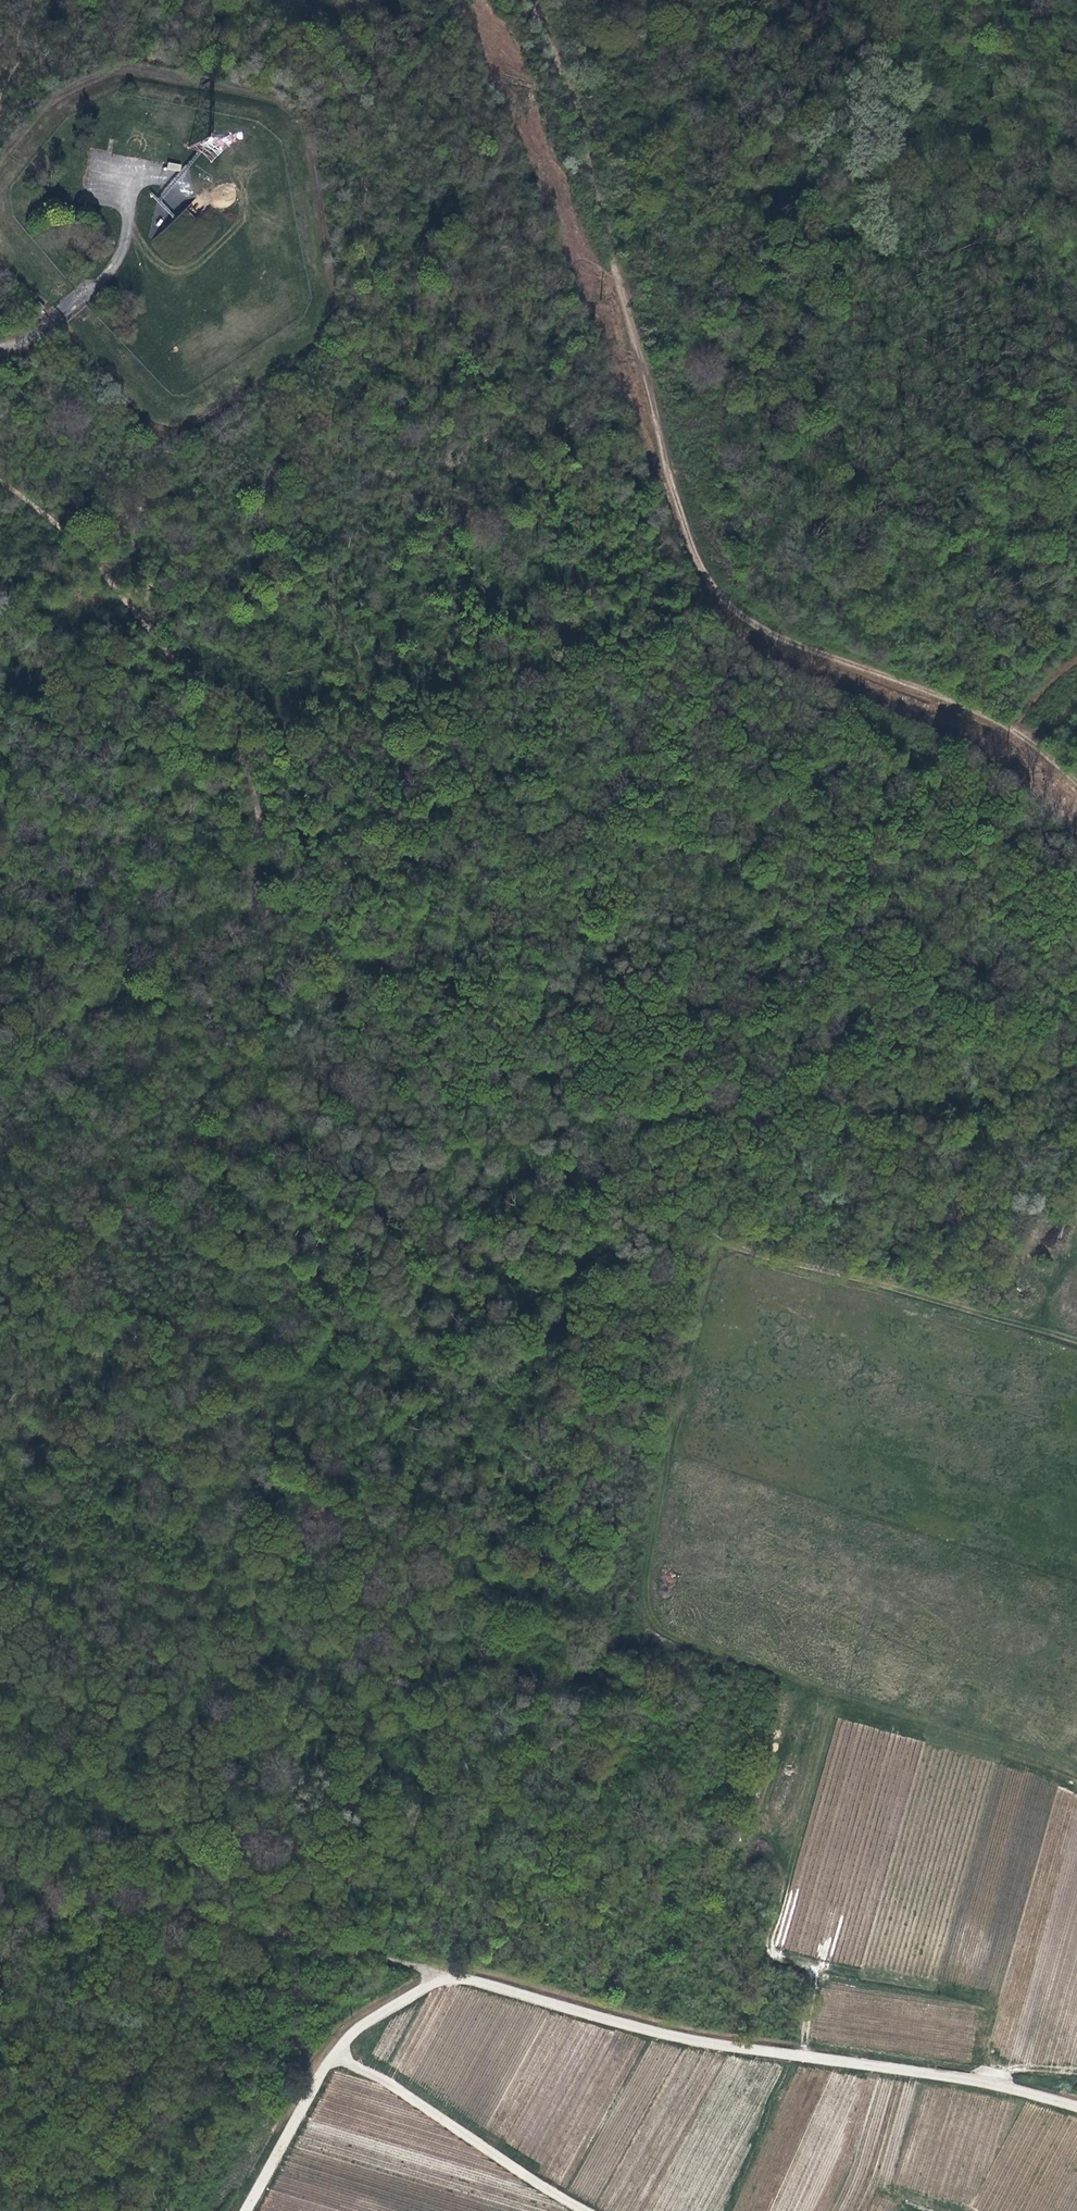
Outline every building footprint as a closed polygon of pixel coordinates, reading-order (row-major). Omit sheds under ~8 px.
[(167,162),(166,169),(180,171),(181,164),(167,162)]
